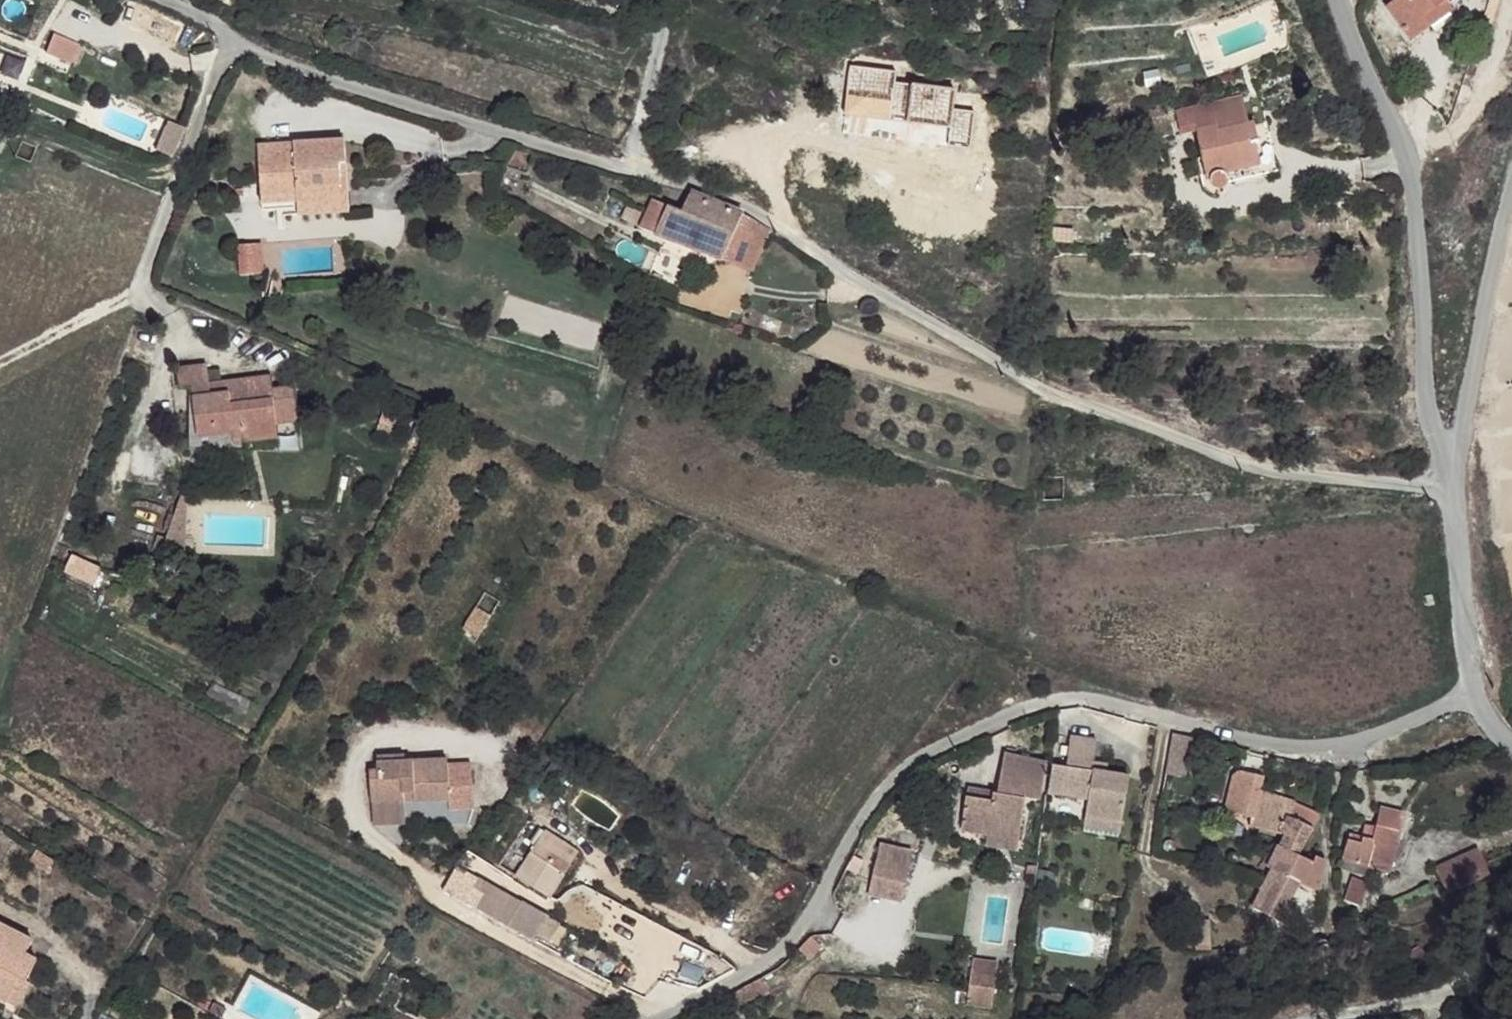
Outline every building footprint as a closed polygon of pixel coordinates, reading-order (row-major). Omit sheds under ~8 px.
[(1391,11),(1418,44),(1438,27),(1431,17),(1448,2),(1451,0),(1404,0),(1391,11)] [(1448,2),(1431,17),(1438,27),(1456,13),(1448,2)] [(52,33),(45,51),(69,61),(77,42),(52,33)] [(1178,132),(1189,129),(1211,125),(1212,131),(1246,126),(1241,99),(1174,111),(1178,132)] [(1263,122),(1251,125),(1254,147),(1250,147),(1253,165),(1221,171),(1224,184),(1273,175),(1263,122)] [(1211,125),(1189,129),(1194,156),(1196,162),(1200,161),(1203,174),(1202,182),(1203,188),(1206,191),(1210,194),(1216,193),(1221,191),(1224,184),(1221,171),(1253,165),(1250,147),(1254,147),(1251,125),(1246,126),(1212,131),(1211,125)] [(259,149),(262,188),(343,181),(341,166),(347,166),(345,143),(259,149)] [(1194,156),(1189,158),(1194,186),(1195,189),(1196,192),(1198,195),(1202,196),(1204,198),(1208,200),(1210,194),(1206,191),(1203,188),(1202,182),(1203,174),(1200,161),(1196,162),(1194,156)] [(262,206),(264,219),(351,211),(348,181),(343,181),(343,188),(299,192),(300,203),(262,206)] [(343,181),(262,188),(262,206),(300,203),(299,192),(343,188),(343,181)] [(651,199),(639,229),(748,275),(769,230),(744,214),(687,192),(679,209),(651,199)] [(238,241),(241,274),(263,271),(261,238),(238,241)] [(203,367),(174,369),(176,390),(190,389),(195,437),(230,433),(231,444),(274,438),(273,425),(294,422),(290,390),(270,392),(268,377),(248,379),(249,390),(224,393),(224,382),(205,383),(203,367)] [(402,412),(396,424),(407,429),(413,417),(402,412)] [(230,433),(195,437),(198,460),(233,456),(231,444),(230,433)] [(167,544),(157,545),(158,565),(186,561),(181,500),(174,502),(167,544)] [(1428,593),(1422,594),(1423,605),(1430,604),(1428,593)] [(867,595),(862,606),(872,610),(877,599),(867,595)] [(1191,732),(1172,728),(1166,765),(1186,768),(1191,732)] [(1066,736),(1062,767),(1089,769),(1091,759),(1094,739),(1066,736)] [(966,798),(960,831),(986,834),(1019,838),(1025,798),(1021,797),(1023,790),(1040,794),(1043,764),(1024,761),(1026,755),(1003,750),(996,794),(991,793),(991,802),(966,798)] [(375,767),(367,767),(368,800),(369,820),(401,820),(400,800),(446,799),(446,808),(471,807),(469,761),(444,762),(444,757),(402,759),(402,752),(375,753),(375,767)] [(1091,759),(1089,769),(1093,770),(1105,772),(1108,762),(1091,759)] [(1050,765),(1047,793),(1069,794),(1068,801),(1081,802),(1081,797),(1090,798),(1093,770),(1089,769),(1062,767),(1050,765)] [(1246,771),(1240,804),(1247,805),(1258,807),(1263,800),(1267,803),(1272,772),(1253,769),(1246,771)] [(1105,772),(1093,770),(1090,798),(1086,816),(1122,819),(1128,776),(1105,772)] [(967,789),(966,798),(991,802),(991,793),(967,789)] [(1258,807),(1256,811),(1289,830),(1293,822),(1294,820),(1279,811),(1267,803),(1263,800),(1258,807)] [(1256,811),(1251,820),(1284,839),(1289,830),(1256,811)] [(1373,851),(1369,867),(1380,870),(1388,856),(1385,854),(1388,850),(1393,852),(1403,819),(1381,813),(1373,851)] [(1122,819),(1086,816),(1084,829),(1121,834),(1122,819)] [(1284,839),(1280,846),(1299,856),(1312,829),(1294,820),(1293,822),(1289,830),(1284,839)] [(579,851),(542,832),(517,882),(555,901),(579,851)] [(1019,838),(986,834),(984,846),(1016,849),(1019,838)] [(1346,845),(1340,861),(1369,867),(1373,851),(1346,845)] [(1280,846),(1269,867),(1275,871),(1281,874),(1296,883),(1303,885),(1314,864),(1299,856),(1280,846)] [(878,847),(872,879),(903,886),(909,853),(878,847)] [(1482,851),(1439,870),(1450,894),(1493,876),(1482,851)] [(1314,864),(1303,885),(1317,893),(1320,878),(1321,867),(1314,864)] [(1256,906),(1261,911),(1281,874),(1275,871),(1256,906)] [(1281,874),(1261,911),(1278,919),(1296,883),(1281,874)] [(1364,900),(1368,882),(1350,878),(1346,896),(1364,900)] [(903,886),(872,879),(868,898),(899,905),(903,886)] [(559,923),(498,889),(485,914),(506,927),(545,948),(559,923)] [(10,994),(22,973),(34,979),(45,959),(29,951),(37,938),(0,918),(0,989),(10,994)] [(22,973),(10,994),(22,1002),(34,979),(22,973)] [(995,989),(971,985),(968,1004),(992,1008),(995,989)]
